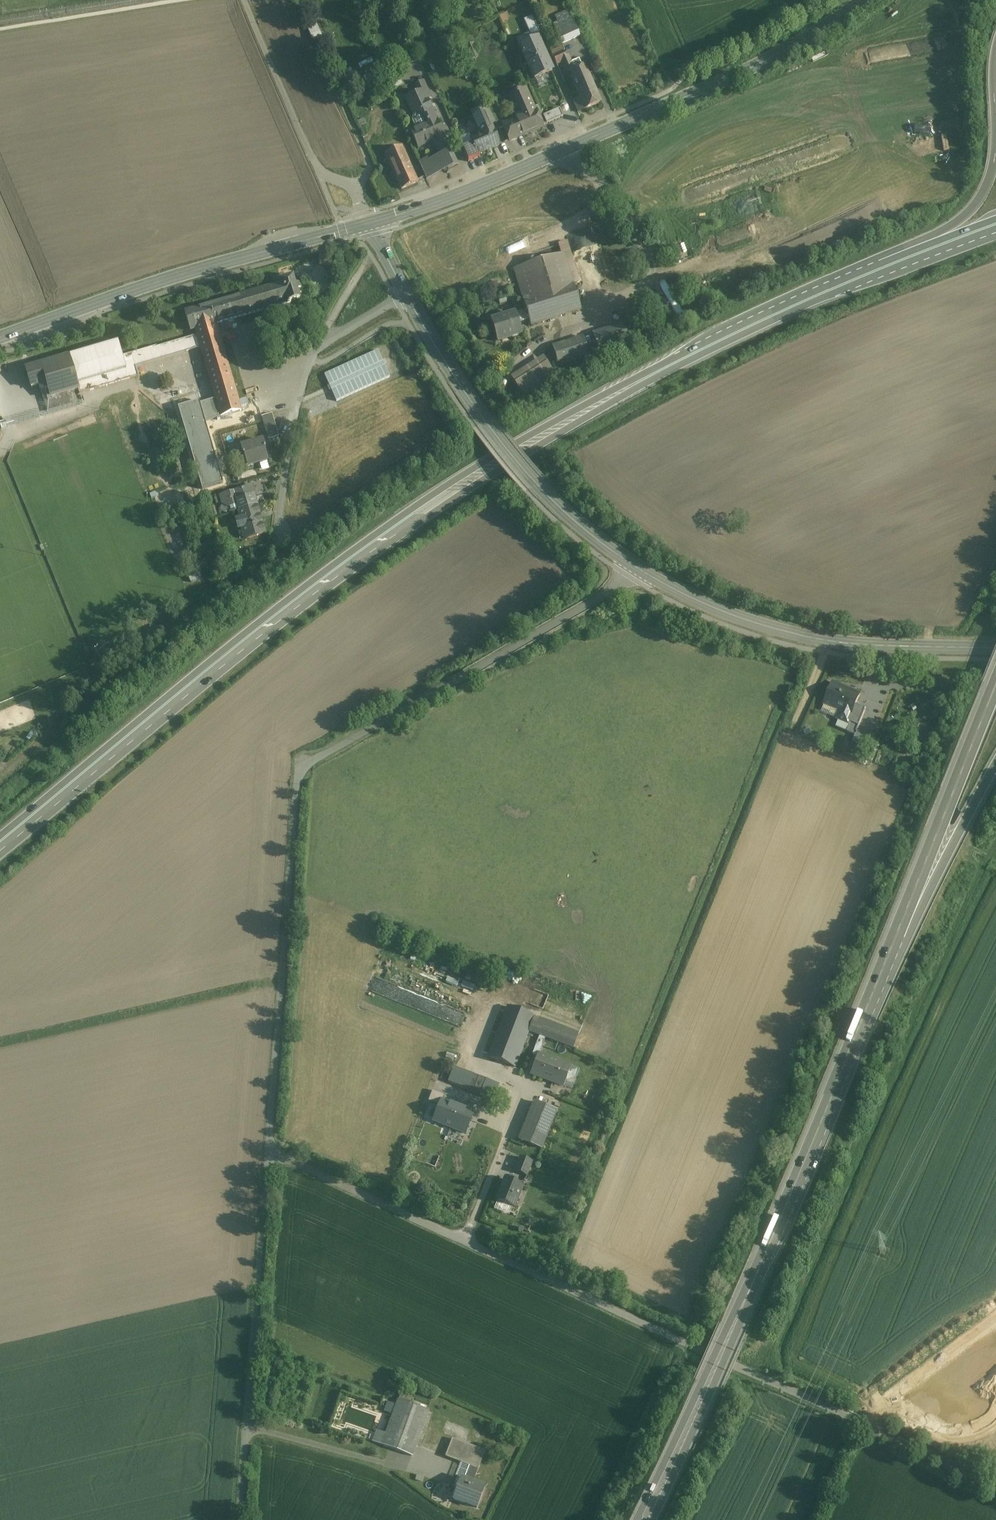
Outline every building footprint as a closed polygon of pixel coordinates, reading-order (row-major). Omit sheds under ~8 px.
[(531,36),(540,33),(533,16),(524,20),(531,36)] [(572,18),(553,26),(561,44),(579,36),(572,18)] [(316,21),(305,25),(314,44),(324,40),(316,21)] [(538,39),(520,47),(527,63),(545,55),(538,39)] [(475,49),(469,52),(472,59),(478,57),(475,49)] [(545,55),(527,63),(534,79),(552,71),(545,55)] [(580,99),(585,109),(601,102),(584,67),(569,74),(580,99)] [(371,88),(378,103),(387,99),(380,84),(371,88)] [(371,88),(362,92),(369,107),(378,103),(371,88)] [(427,124),(436,120),(433,114),(435,110),(431,109),(427,99),(431,96),(428,89),(406,99),(411,111),(415,112),(424,116),(427,124)] [(516,120),(523,136),(529,133),(532,134),(535,133),(537,130),(543,127),(536,111),(534,112),(525,90),(515,94),(520,104),(518,107),(520,110),(523,117),(516,120)] [(516,112),(520,110),(518,107),(520,104),(515,94),(509,97),(516,112)] [(585,109),(580,99),(574,102),(579,112),(585,109)] [(563,117),(559,109),(543,116),(547,124),(563,117)] [(412,119),(416,129),(427,124),(424,116),(415,112),(412,119)] [(485,114),(490,125),(495,122),(490,112),(485,114)] [(480,135),(492,130),(490,125),(485,114),(473,119),(480,135)] [(434,141),(443,136),(444,136),(437,119),(436,120),(427,124),(416,129),(411,131),(418,148),(434,141)] [(888,129),(891,142),(945,131),(943,119),(888,129)] [(516,120),(503,126),(510,141),(523,136),(516,120)] [(473,144),(463,149),(468,162),(480,157),(479,154),(499,146),(492,130),(480,135),(471,139),(473,144)] [(441,156),(442,159),(451,154),(443,136),(434,141),(441,156)] [(401,146),(386,153),(402,189),(417,183),(401,146)] [(441,156),(427,162),(433,175),(446,169),(456,165),(451,154),(442,159),(441,156)] [(426,160),(419,163),(426,178),(433,175),(427,162),(426,160)] [(563,255),(514,270),(526,310),(530,321),(531,325),(580,310),(563,255)] [(117,344),(68,358),(78,390),(80,394),(138,377),(134,363),(184,348),(186,352),(200,348),(216,400),(199,405),(199,402),(178,408),(202,490),(223,484),(205,422),(220,417),(221,417),(241,411),(240,408),(248,405),(246,399),(238,401),(216,325),(300,300),(299,294),(302,294),(298,282),(295,283),(294,277),(278,282),(278,285),(185,312),(191,332),(195,331),(197,337),(159,347),(122,358),(117,344)] [(313,301),(301,304),(305,315),(316,312),(313,301)] [(623,317),(635,316),(634,306),(622,306),(623,317)] [(526,310),(515,313),(518,325),(530,321),(526,310)] [(515,313),(490,321),(497,342),(521,335),(518,325),(515,313)] [(623,324),(592,334),(598,354),(629,344),(623,324)] [(583,338),(552,347),(558,366),(589,357),(583,338)] [(336,401),(392,378),(381,351),(325,373),(336,401)] [(543,355),(510,376),(524,398),(557,376),(543,355)] [(78,390),(68,358),(41,366),(48,389),(51,398),(78,390)] [(48,389),(41,366),(25,371),(31,389),(40,386),(42,392),(48,389)] [(272,414),(261,417),(268,440),(279,437),(272,414)] [(244,455),(246,465),(267,459),(265,449),(266,449),(263,440),(240,447),(243,456),(244,455)] [(256,506),(251,487),(241,490),(241,491),(234,493),(220,496),(222,504),(229,507),(231,513),(238,511),(256,506)] [(265,534),(256,506),(238,511),(240,519),(236,520),(239,530),(244,528),(247,539),(265,534)] [(841,687),(833,683),(825,704),(842,711),(839,719),(848,722),(848,721),(851,722),(851,723),(859,726),(865,710),(855,706),(860,695),(850,690),(849,692),(840,689),(841,687)] [(859,726),(851,723),(847,732),(855,735),(857,731),(859,726)] [(857,731),(855,735),(853,742),(866,747),(870,736),(857,731)] [(488,1057),(514,1067),(528,1031),(533,1017),(508,1007),(488,1057)] [(533,1017),(528,1031),(573,1049),(579,1035),(533,1017)] [(569,1067),(539,1055),(532,1074),(562,1086),(569,1067)] [(499,1085),(454,1067),(448,1082),(493,1100),(499,1085)] [(454,1094),(457,1086),(444,1082),(441,1090),(454,1094)] [(429,1102),(440,1106),(442,1102),(445,1095),(433,1091),(429,1102)] [(473,1114),(442,1102),(440,1106),(434,1121),(465,1134),(473,1114)] [(541,1149),(557,1111),(534,1102),(519,1139),(541,1149)] [(451,1161),(443,1159),(444,1153),(430,1149),(427,1159),(450,1165),(451,1161)] [(532,1162),(520,1158),(515,1171),(527,1176),(532,1162)] [(514,1207),(522,1187),(505,1180),(497,1200),(514,1207)] [(412,1457),(430,1411),(398,1398),(380,1445),(412,1457)] [(446,1457),(479,1469),(485,1451),(452,1439),(446,1457)] [(486,1489),(460,1478),(452,1498),(479,1508),(486,1489)]
